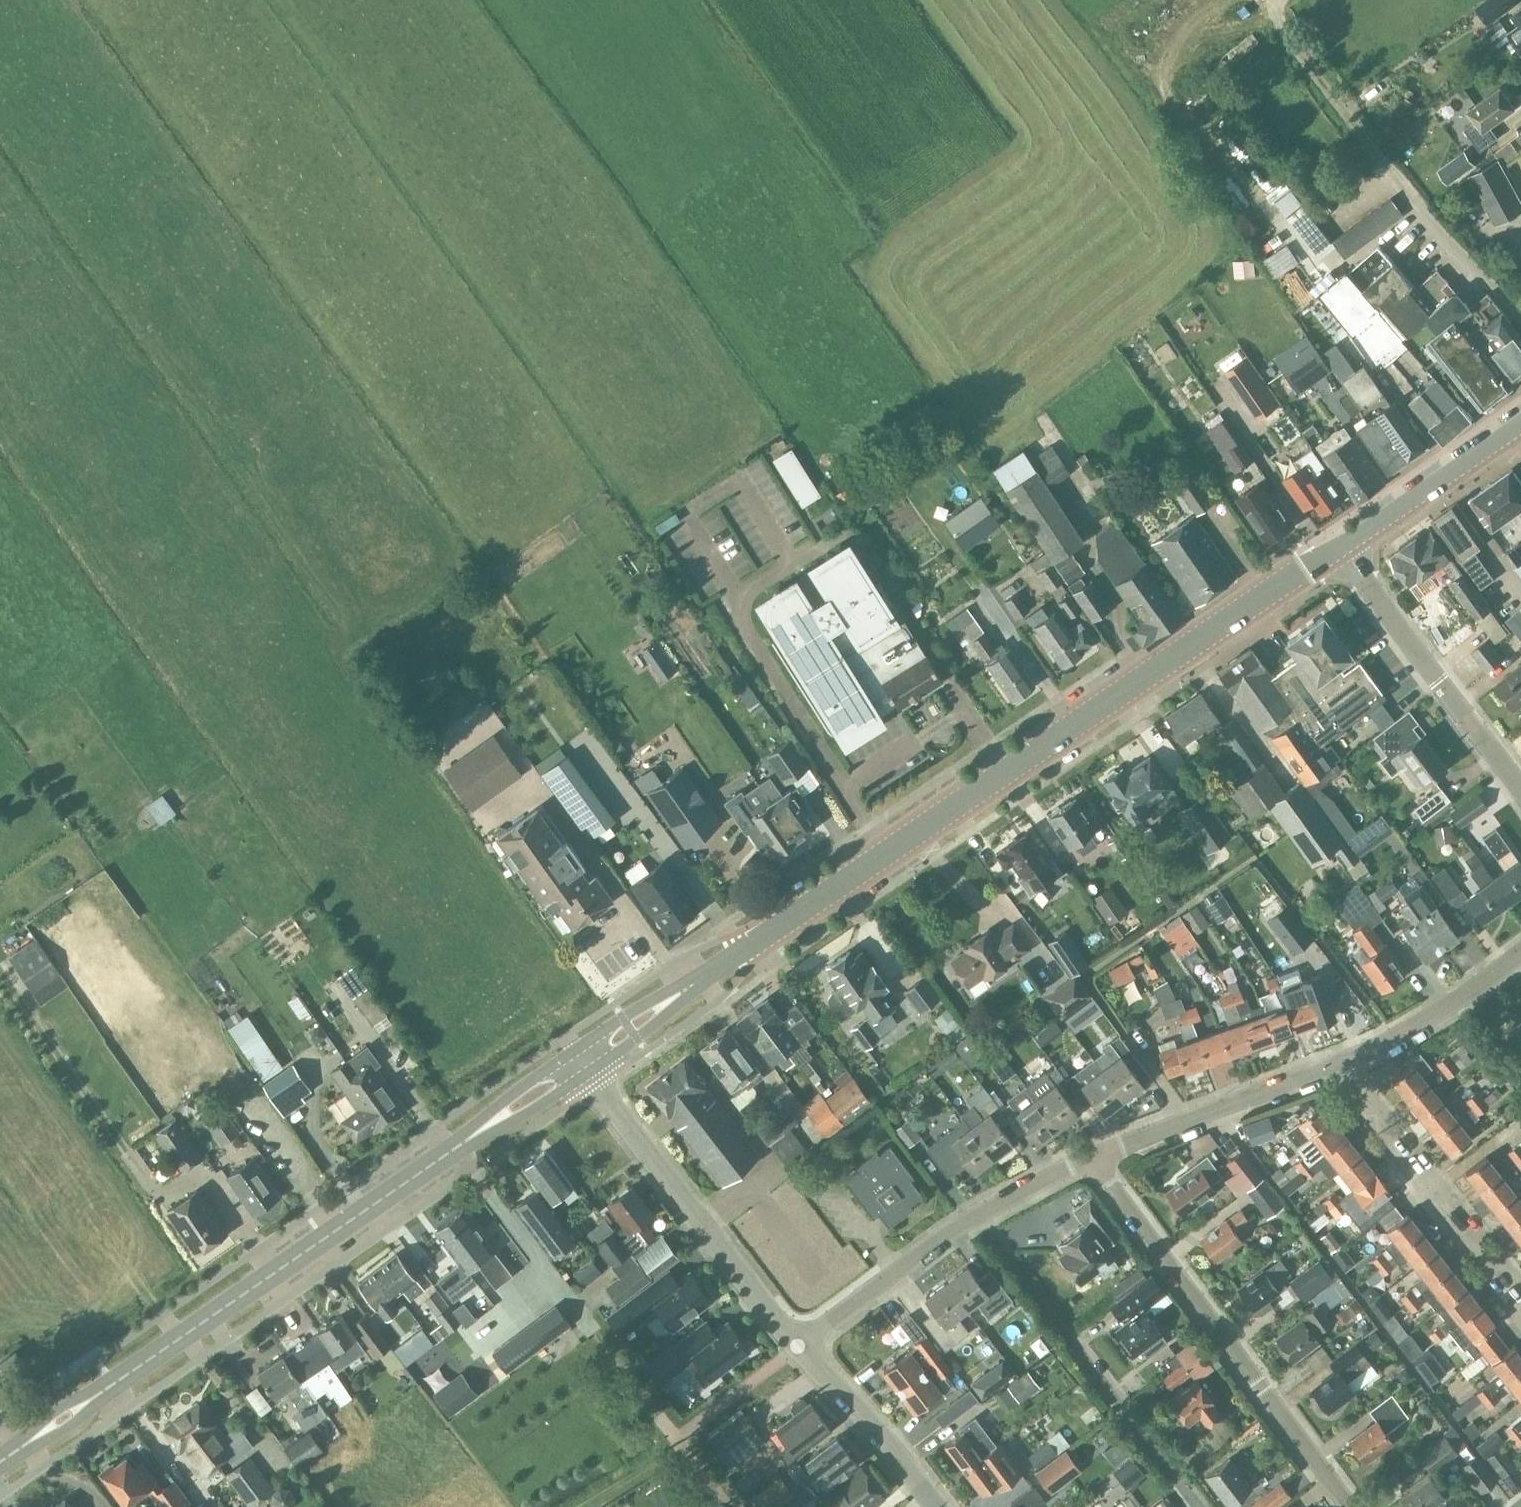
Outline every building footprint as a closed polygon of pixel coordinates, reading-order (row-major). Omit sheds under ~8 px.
[(1519,3),(1517,0),(1487,0),(1476,8),(1489,25),(1519,3)] [(1519,48),(1520,50),(1520,27),(1510,35),(1501,22),(1487,32),(1502,52),(1510,46),(1514,52),(1519,48)] [(1427,51),(1423,50),(1419,52),(1418,57),(1420,61),(1425,62),(1429,59),(1430,55),(1427,51)] [(1499,138),(1490,126),(1516,107),(1501,87),(1469,110),(1477,120),(1465,129),(1481,151),(1499,138)] [(1417,106),(1405,100),(1400,110),(1412,116),(1417,106)] [(1465,150),(1439,170),(1450,185),(1476,165),(1465,150)] [(1470,178),(1497,226),(1520,212),(1520,200),(1500,161),(1470,178)] [(1333,242),(1346,260),(1405,216),(1392,198),(1333,242)] [(1316,254),(1331,242),(1306,211),(1292,222),(1316,254)] [(1404,338),(1436,309),(1415,285),(1414,286),(1394,263),(1379,247),(1350,273),(1349,273),(1378,305),(1377,305),(1381,310),(1380,311),(1404,338)] [(1235,261),(1236,277),(1256,275),(1255,259),(1235,261)] [(1431,296),(1440,306),(1453,294),(1446,286),(1450,283),(1439,271),(1422,286),(1431,296)] [(1410,402),(1445,443),(1473,419),(1460,401),(1463,399),(1404,338),(1380,311),(1381,310),(1377,305),(1378,305),(1348,272),(1321,295),(1378,371),(1394,360),(1417,390),(1413,394),(1416,397),(1410,402)] [(1472,307),(1465,300),(1457,291),(1453,294),(1440,306),(1436,309),(1404,338),(1463,399),(1470,394),(1482,408),(1513,384),(1490,355),(1460,317),(1472,307)] [(1475,336),(1490,355),(1492,354),(1514,382),(1520,377),(1520,334),(1520,332),(1504,311),(1503,312),(1489,294),(1474,306),(1472,307),(1460,317),(1475,336)] [(1378,371),(1352,337),(1322,297),(1308,308),(1335,342),(1338,339),(1362,368),(1359,371),(1336,345),(1324,354),(1355,398),(1403,463),(1431,443),(1400,399),(1392,404),(1373,375),(1378,371)] [(1308,336),(1275,359),(1299,393),(1332,370),(1308,336)] [(1270,411),(1281,403),(1265,380),(1249,357),(1239,365),(1228,372),(1244,395),(1260,418),(1270,411)] [(1210,430),(1226,453),(1230,451),(1243,469),(1255,461),(1242,443),(1244,441),(1223,412),(1207,424),(1211,429),(1210,430)] [(1318,445),(1326,457),(1358,502),(1385,483),(1353,438),(1346,426),(1318,445)] [(1072,473),(1053,446),(1038,456),(1046,467),(1041,471),(1053,487),(1072,473)] [(1306,509),(1315,503),(1323,513),(1345,498),(1335,483),(1338,482),(1313,446),(1294,459),(1299,466),(1283,477),(1306,509)] [(773,460),(803,507),(822,495),(792,447),(773,460)] [(1086,572),(1071,550),(1084,541),(1037,469),(1024,449),(993,469),(1006,489),(1005,490),(1046,552),(1054,563),(1068,584),(1086,572)] [(1520,509),(1520,480),(1512,468),(1497,480),(1501,486),(1503,485),(1512,498),(1513,497),(1517,503),(1509,508),(1513,515),(1520,509)] [(1212,505),(1187,469),(1172,479),(1197,515),(1212,505)] [(1501,486),(1497,480),(1470,499),(1492,530),(1513,515),(1509,508),(1517,503),(1513,497),(1512,498),(1503,485),(1501,486)] [(1237,498),(1247,513),(1257,526),(1258,526),(1269,542),(1293,526),(1273,496),(1263,481),(1237,498)] [(949,521),(967,548),(1002,524),(984,497),(949,521)] [(1496,580),(1474,548),(1484,542),(1458,502),(1435,518),(1461,557),(1482,589),(1496,580)] [(1193,516),(1154,545),(1196,606),(1236,577),(1193,516)] [(1142,646),(1184,616),(1115,521),(1096,535),(1098,559),(1138,616),(1127,624),(1142,646)] [(1452,555),(1450,556),(1430,530),(1392,558),(1412,585),(1410,587),(1414,593),(1423,587),(1418,581),(1441,563),(1454,581),(1452,582),(1479,620),(1494,609),(1466,571),(1464,573),(1452,555)] [(796,581),(777,593),(775,594),(774,596),(773,597),(772,598),(771,600),(770,601),(769,603),(769,605),(769,607),(769,609),(769,612),(769,614),(769,617),(770,620),(770,622),(771,625),(772,628),(774,631),(775,633),(777,636),(809,687),(805,690),(804,689),(803,690),(827,728),(829,731),(832,733),(834,734),(837,735),(839,736),(842,736),(844,736),(848,736),(851,735),(853,734),(860,730),(859,729),(857,730),(855,727),(864,723),(868,722),(872,720),(879,716),(886,711),(893,706),(896,704),(899,708),(943,680),(926,653),(925,653),(904,620),(903,621),(905,624),(901,627),(851,547),(812,571),(827,594),(811,605),(796,581)] [(1515,547),(1504,555),(1520,578),(1520,555),(1515,547)] [(1052,565),(1054,563),(1046,552),(1031,562),(1050,591),(1064,582),(1052,565)] [(1068,586),(1073,593),(1093,621),(1111,608),(1092,581),(1086,584),(1081,577),(1068,586)] [(1000,597),(1015,619),(1030,609),(1016,587),(1000,597)] [(1059,603),(1070,618),(1081,610),(1070,595),(1059,603)] [(1031,628),(1034,626),(1062,666),(1083,651),(1082,650),(1092,643),(1082,628),(1084,627),(1081,622),(1069,630),(1055,611),(1049,616),(1042,606),(1024,618),(1031,628)] [(978,651),(988,664),(987,664),(1012,700),(1034,685),(1009,649),(1007,650),(1002,643),(996,647),(968,608),(947,623),(964,647),(963,648),(969,657),(978,651)] [(1520,639),(1520,610),(1520,609),(1507,620),(1520,639)] [(1322,616),(1288,643),(1299,657),(1316,681),(1338,665),(1351,655),(1322,616)] [(1490,638),(1471,652),(1487,672),(1506,658),(1490,638)] [(643,649),(664,678),(678,668),(658,639),(643,649)] [(1254,651),(1220,674),(1259,731),(1289,710),(1296,720),(1270,740),(1301,781),(1286,793),(1263,762),(1228,787),(1252,818),(1268,806),(1313,866),(1336,848),(1350,867),(1360,859),(1345,840),(1339,832),(1313,796),(1320,790),(1318,787),(1341,770),(1335,763),(1340,760),(1330,746),(1327,748),(1324,743),(1331,739),(1330,738),(1332,737),(1332,738),(1346,727),(1347,726),(1361,715),(1362,714),(1363,715),(1377,704),(1378,703),(1386,698),(1359,661),(1344,672),(1338,665),(1316,681),(1299,657),(1272,677),(1254,651)] [(1515,709),(1520,704),(1520,666),(1496,686),(1515,709)] [(1200,693),(1166,717),(1185,743),(1219,720),(1200,693)] [(1399,769),(1408,762),(1424,782),(1445,766),(1421,735),(1416,739),(1409,729),(1416,724),(1406,712),(1374,737),(1386,753),(1379,759),(1389,772),(1397,766),(1399,769)] [(1241,760),(1220,775),(1228,787),(1263,762),(1265,760),(1248,737),(1246,738),(1232,720),(1221,728),(1234,747),(1233,748),(1241,760)] [(494,735),(444,771),(473,811),(523,775),(494,735)] [(791,738),(772,751),(792,780),(811,767),(791,738)] [(542,773),(590,838),(612,822),(577,773),(580,771),(567,754),(542,773)] [(1122,768),(1104,780),(1133,822),(1150,810),(1154,815),(1179,798),(1150,756),(1126,773),(1122,768)] [(723,822),(684,767),(646,793),(685,849),(723,822)] [(770,777),(761,783),(773,801),(784,816),(781,818),(796,840),(815,827),(801,806),(808,801),(797,785),(789,790),(783,795),(770,777)] [(1455,805),(1442,788),(1413,809),(1427,827),(1455,805)] [(741,791),(726,801),(742,824),(747,832),(748,831),(762,850),(772,843),(780,853),(797,841),(796,840),(781,818),(784,816),(773,801),(756,813),(753,809),(741,791)] [(157,822),(174,813),(162,792),(145,801),(157,822)] [(1477,792),(1448,813),(1459,828),(1488,808),(1477,792)] [(1203,796),(1185,808),(1214,849),(1232,837),(1203,796)] [(1099,844),(1091,833),(1101,826),(1091,813),(1087,816),(1075,799),(1049,817),(1071,848),(1076,844),(1084,855),(1099,844)] [(516,858),(555,831),(538,806),(499,834),(516,858)] [(1350,824),(1339,832),(1345,840),(1356,832),(1350,824)] [(1434,827),(1437,844),(1454,841),(1450,824),(1434,827)] [(1509,900),(1520,891),(1520,861),(1496,827),(1483,836),(1506,869),(1493,877),(1509,900)] [(572,855),(555,831),(516,858),(532,882),(572,855)] [(1052,855),(1049,858),(1041,847),(1038,849),(1027,833),(997,853),(1006,867),(1013,863),(1022,876),(1019,878),(1030,895),(1064,872),(1052,855)] [(1108,843),(1121,860),(1131,852),(1119,835),(1108,843)] [(1473,849),(1472,848),(1462,855),(1473,871),(1471,873),(1480,887),(1468,896),(1484,918),(1509,900),(1493,877),(1481,860),(1473,849)] [(588,878),(572,855),(532,882),(549,906),(596,874),(595,873),(588,878)] [(641,860),(625,872),(633,883),(668,931),(699,908),(664,861),(650,871),(641,860)] [(1444,866),(1432,876),(1455,906),(1467,897),(1444,866)] [(596,874),(549,906),(566,931),(613,899),(596,874)] [(1413,875),(1397,886),(1405,896),(1407,899),(1406,900),(1408,903),(1442,948),(1458,936),(1437,906),(1421,884),(1420,885),(1413,875)] [(1374,890),(1366,895),(1377,911),(1378,912),(1379,913),(1387,907),(1384,902),(1396,893),(1403,902),(1406,900),(1407,899),(1405,896),(1397,886),(1392,880),(1376,892),(1374,890)] [(1357,883),(1345,891),(1360,912),(1348,920),(1355,930),(1354,931),(1352,932),(1370,956),(1361,962),(1382,990),(1403,974),(1394,962),(1397,960),(1385,944),(1368,920),(1376,914),(1378,912),(1377,911),(1366,895),(1357,883)] [(1207,906),(1218,923),(1234,912),(1223,895),(1207,906)] [(1119,899),(1101,912),(1110,924),(1128,912),(1119,899)] [(1408,903),(1399,909),(1406,919),(1400,923),(1404,930),(1425,960),(1442,948),(1408,903)] [(49,923),(63,943),(89,924),(76,905),(49,923)] [(1181,917),(1194,936),(1211,924),(1198,905),(1181,917)] [(1285,905),(1268,918),(1293,951),(1310,938),(1285,905)] [(1161,930),(1180,958),(1199,945),(1180,917),(1161,930)] [(1097,950),(1114,940),(1102,920),(1085,929),(1097,950)] [(957,969),(954,974),(958,979),(963,978),(968,986),(983,975),(985,977),(1027,948),(1011,924),(997,934),(993,928),(965,947),(968,951),(952,962),(957,969)] [(1081,977),(1090,967),(1066,934),(1048,945),(1074,978),(1081,977)] [(9,957),(41,1004),(68,986),(35,938),(9,957)] [(1151,950),(1160,971),(1169,967),(1161,947),(1151,950)] [(328,1003),(360,990),(342,949),(310,963),(328,1003)] [(847,1015),(856,1009),(862,1005),(869,1016),(851,1029),(866,1050),(880,1039),(879,1037),(898,1024),(890,1012),(895,1008),(883,991),(888,988),(872,964),(863,971),(849,951),(827,966),(834,977),(829,981),(836,990),(831,994),(829,998),(830,1004),(836,1008),(841,1007),(847,1015)] [(1146,968),(1152,980),(1159,976),(1154,964),(1146,968)] [(1286,974),(1276,977),(1280,988),(1289,985),(1286,974)] [(905,992),(921,1013),(942,997),(926,976),(905,992)] [(1062,1018),(1080,1005),(1093,996),(1081,977),(1074,978),(1064,984),(1046,997),(1062,1018)] [(1265,1014),(1274,1038),(1295,1030),(1281,990),(1280,988),(1276,977),(1267,980),(1272,993),(1259,998),(1262,1004),(1265,1014)] [(1304,982),(1281,990),(1295,1030),(1318,1022),(1327,1018),(1328,1021),(1336,1018),(1333,1007),(1331,1008),(1320,977),(1304,982)] [(1236,981),(1227,984),(1232,992),(1251,1046),(1274,1038),(1265,1014),(1262,1004),(1251,1009),(1246,997),(1243,998),(1236,981)] [(103,1001),(116,1020),(143,1002),(130,982),(103,1001)] [(1187,1009),(1180,998),(1175,1000),(1169,982),(1155,987),(1166,1019),(1180,1014),(1183,1024),(1179,1025),(1186,1043),(1176,1047),(1176,1046),(1158,1052),(1168,1077),(1185,1071),(1207,1063),(1198,1039),(1192,1021),(1187,1010),(1187,1009)] [(368,987),(352,998),(373,1026),(388,1015),(368,987)] [(1229,1055),(1251,1046),(1232,992),(1219,996),(1224,1009),(1231,1027),(1220,1031),(1229,1055)] [(767,998),(752,1009),(764,1026),(765,1025),(786,1053),(788,1052),(800,1043),(803,1047),(810,1041),(797,1024),(791,1029),(778,1012),(781,1009),(773,997),(769,1000),(767,998)] [(1073,1033),(1103,1011),(1094,998),(1064,1021),(1073,1033)] [(1192,1021),(1200,1018),(1196,1007),(1187,1010),(1192,1021)] [(764,1026),(752,1009),(738,1020),(771,1064),(779,1059),(786,1069),(796,1063),(788,1052),(786,1053),(765,1025),(764,1026)] [(939,1016),(952,1031),(961,1024),(948,1009),(939,1016)] [(313,1030),(312,1036),(316,1042),(326,1036),(319,1026),(313,1030)] [(764,1076),(727,1028),(700,1050),(735,1096),(747,1087),(748,1089),(764,1076)] [(1469,1029),(1452,1042),(1475,1073),(1492,1060),(1469,1029)] [(284,1068),(258,1031),(239,1044),(264,1081),(284,1068)] [(1043,1031),(1034,1037),(1042,1047),(1051,1041),(1043,1031)] [(1220,1031),(1198,1039),(1207,1063),(1229,1055),(1220,1031)] [(1113,1062),(1102,1070),(1123,1098),(1142,1084),(1132,1070),(1141,1063),(1119,1035),(1103,1048),(1113,1062)] [(1452,1042),(1439,1051),(1463,1083),(1475,1073),(1452,1042)] [(370,1046),(333,1071),(359,1109),(343,1120),(356,1141),(373,1130),(374,1132),(407,1110),(406,1109),(407,1109),(376,1065),(381,1062),(370,1046)] [(1439,1051),(1427,1061),(1450,1092),(1463,1083),(1439,1051)] [(990,1063),(997,1072),(1008,1063),(1001,1054),(990,1063)] [(685,1059),(648,1088),(724,1186),(761,1157),(685,1059)] [(1062,1064),(1057,1068),(1076,1093),(1081,1099),(1089,1093),(1094,1099),(1104,1112),(1123,1098),(1102,1070),(1094,1060),(1082,1069),(1072,1077),(1062,1064)] [(933,1061),(926,1066),(934,1077),(941,1072),(933,1061)] [(1427,1061),(1410,1073),(1433,1105),(1450,1092),(1427,1061)] [(217,1063),(210,1067),(217,1077),(224,1073),(217,1063)] [(264,1085),(278,1105),(298,1091),(307,1085),(293,1065),(264,1085)] [(210,1067),(204,1071),(211,1081),(217,1077),(210,1067)] [(1046,1070),(1026,1086),(1036,1099),(1057,1127),(1076,1112),(1067,1100),(1076,1093),(1057,1068),(1049,1074),(1046,1070)] [(827,1098),(845,1122),(872,1102),(847,1069),(835,1079),(841,1087),(827,1098)] [(204,1071),(198,1076),(204,1085),(211,1081),(204,1071)] [(198,1076),(192,1080),(198,1090),(204,1085),(198,1076)] [(192,1080),(185,1084),(192,1094),(198,1090),(192,1080)] [(185,1084),(179,1089),(186,1098),(192,1094),(185,1084)] [(1468,1084),(1437,1107),(1450,1124),(1481,1101),(1468,1084)] [(1010,1103),(1001,1110),(1010,1122),(1015,1129),(1024,1122),(1029,1129),(1038,1141),(1057,1127),(1036,1099),(1026,1086),(1007,1100),(1010,1103)] [(972,1106),(961,1115),(965,1120),(971,1127),(992,1156),(995,1159),(1007,1150),(1005,1146),(1012,1141),(1002,1128),(1010,1122),(1001,1110),(983,1087),(967,1099),(972,1106)] [(179,1089),(173,1093),(180,1103),(186,1098),(179,1089)] [(173,1093),(166,1097),(173,1107),(180,1103),(173,1093)] [(166,1097),(160,1102),(167,1111),(173,1107),(166,1097)] [(845,1122),(827,1098),(808,1113),(826,1137),(845,1122)] [(1481,1101),(1450,1124),(1460,1137),(1491,1113),(1481,1101)] [(160,1102),(154,1106),(160,1116),(167,1111),(160,1102)] [(201,1116),(222,1145),(241,1131),(220,1102),(201,1116)] [(1324,1121),(1315,1109),(1300,1121),(1312,1136),(1296,1149),(1303,1157),(1293,1164),(1299,1171),(1312,1161),(1324,1151),(1345,1135),(1330,1116),(1324,1121)] [(769,1129),(761,1136),(768,1146),(770,1145),(791,1129),(799,1123),(791,1113),(769,1129)] [(1491,1113),(1460,1137),(1469,1149),(1500,1126),(1491,1113)] [(922,1137),(909,1119),(905,1122),(899,1115),(891,1122),(896,1129),(894,1130),(908,1148),(922,1137)] [(1272,1134),(1267,1119),(1246,1127),(1251,1141),(1272,1134)] [(965,1120),(927,1149),(945,1173),(964,1159),(966,1162),(973,1171),(976,1168),(978,1172),(994,1160),(992,1156),(971,1127),(965,1120)] [(145,1129),(119,1148),(155,1198),(181,1180),(145,1129)] [(1345,1135),(1324,1151),(1339,1169),(1360,1153),(1345,1135)] [(1187,1153),(1203,1147),(1199,1136),(1183,1143),(1187,1153)] [(1510,1139),(1479,1162),(1488,1175),(1489,1175),(1519,1151),(1510,1139)] [(874,1216),(879,1212),(889,1225),(911,1208),(909,1205),(921,1195),(909,1179),(912,1177),(890,1147),(879,1156),(877,1153),(857,1168),(859,1171),(846,1181),(874,1216)] [(550,1202),(551,1201),(572,1185),(546,1151),(524,1168),(540,1189),(550,1202)] [(1261,1175),(1242,1151),(1227,1163),(1246,1187),(1261,1175)] [(1489,1175),(1501,1192),(1520,1177),(1520,1153),(1520,1152),(1519,1151),(1489,1175)] [(1375,1172),(1360,1153),(1339,1169),(1354,1188),(1375,1172)] [(1176,1178),(1180,1183),(1167,1193),(1182,1214),(1207,1195),(1203,1190),(1222,1176),(1207,1155),(1176,1178)] [(254,1158),(227,1177),(253,1214),(280,1196),(254,1158)] [(1299,1171),(1291,1177),(1295,1182),(1298,1186),(1309,1178),(1319,1171),(1316,1167),(1312,1161),(1299,1171)] [(1289,1181),(1279,1168),(1271,1174),(1281,1187),(1289,1181)] [(1342,1210),(1345,1208),(1353,1218),(1381,1197),(1386,1193),(1389,1190),(1375,1172),(1354,1188),(1342,1198),(1336,1202),(1342,1210)] [(1264,1178),(1247,1190),(1268,1218),(1285,1206),(1264,1178)] [(628,1246),(640,1262),(640,1261),(651,1275),(678,1255),(662,1235),(657,1239),(643,1220),(652,1214),(632,1186),(609,1204),(636,1240),(628,1246)] [(550,1202),(540,1189),(516,1207),(553,1257),(579,1237),(551,1201),(550,1202)] [(187,1239),(197,1254),(227,1233),(197,1190),(167,1211),(187,1240),(187,1239)] [(1336,1202),(1342,1198),(1336,1190),(1314,1208),(1319,1215),(1321,1214),(1329,1208),(1336,1202)] [(1122,1235),(1093,1196),(1074,1210),(1085,1225),(1087,1224),(1092,1220),(1110,1244),(1122,1235)] [(1353,1218),(1362,1230),(1378,1218),(1390,1208),(1381,1197),(1353,1218)] [(1403,1216),(1395,1205),(1390,1208),(1378,1218),(1386,1229),(1403,1216)] [(1241,1209),(1227,1220),(1201,1239),(1216,1260),(1242,1241),(1235,1231),(1250,1221),(1241,1209)] [(514,1275),(494,1250),(463,1210),(448,1221),(470,1251),(467,1253),(476,1264),(477,1263),(497,1288),(514,1275)] [(1422,1232),(1407,1213),(1403,1216),(1386,1229),(1393,1238),(1384,1245),(1392,1255),(1401,1248),(1422,1232)] [(1321,1214),(1319,1215),(1310,1223),(1316,1230),(1327,1222),(1321,1214)] [(470,1251),(448,1221),(435,1231),(460,1263),(437,1279),(446,1291),(453,1301),(477,1282),(467,1270),(476,1264),(467,1253),(470,1251)] [(1085,1225),(1061,1244),(1066,1251),(1059,1256),(1080,1284),(1098,1270),(1103,1277),(1118,1265),(1087,1224),(1085,1225)] [(640,1262),(628,1246),(615,1229),(595,1245),(619,1276),(606,1286),(620,1304),(653,1279),(640,1262)] [(1341,1245),(1330,1230),(1320,1237),(1331,1252),(1341,1245)] [(1401,1265),(1409,1258),(1416,1266),(1436,1250),(1422,1232),(1401,1248),(1398,1251),(1392,1255),(1399,1263),(1401,1265)] [(1338,1263),(1349,1254),(1343,1246),(1332,1255),(1338,1263)] [(1436,1250),(1416,1266),(1423,1275),(1414,1283),(1416,1284),(1421,1292),(1451,1269),(1436,1250)] [(1371,1260),(1377,1267),(1388,1258),(1383,1251),(1371,1260)] [(397,1254),(384,1264),(395,1277),(388,1281),(397,1294),(403,1290),(411,1300),(425,1290),(397,1254)] [(1319,1259),(1290,1282),(1306,1302),(1335,1280),(1333,1277),(1338,1273),(1326,1258),(1321,1262),(1319,1259)] [(1377,1267),(1383,1276),(1395,1267),(1388,1258),(1377,1267)] [(1281,1259),(1264,1270),(1238,1289),(1254,1310),(1279,1291),(1275,1285),(1292,1274),(1281,1259)] [(395,1277),(384,1264),(359,1283),(378,1309),(385,1320),(400,1309),(392,1298),(397,1294),(388,1281),(395,1277)] [(947,1281),(967,1308),(976,1301),(989,1318),(1013,1300),(990,1270),(978,1280),(967,1266),(947,1281)] [(1138,1285),(1148,1278),(1140,1267),(1110,1288),(1118,1300),(1138,1285)] [(1465,1287),(1451,1269),(1421,1292),(1430,1302),(1436,1310),(1445,1303),(1465,1287)] [(690,1272),(661,1294),(652,1283),(607,1317),(621,1335),(642,1320),(637,1314),(649,1305),(654,1311),(657,1308),(662,1315),(659,1317),(669,1330),(672,1327),(673,1329),(711,1301),(710,1299),(714,1296),(705,1284),(701,1287),(690,1272)] [(1300,1318),(1302,1320),(1277,1339),(1293,1361),(1318,1341),(1313,1335),(1331,1321),(1324,1312),(1344,1297),(1341,1292),(1348,1287),(1338,1274),(1334,1277),(1336,1279),(1313,1298),(1318,1305),(1300,1318)] [(1152,1275),(1148,1278),(1138,1285),(1112,1305),(1117,1310),(1122,1318),(1130,1312),(1134,1317),(1117,1329),(1135,1353),(1141,1349),(1148,1357),(1168,1341),(1161,1332),(1160,1332),(1143,1310),(1165,1293),(1160,1286),(1152,1275)] [(967,1308),(947,1281),(926,1297),(936,1310),(923,1321),(946,1350),(969,1331),(957,1315),(967,1308)] [(1369,1304),(1379,1296),(1372,1287),(1362,1295),(1369,1304)] [(1480,1305),(1465,1287),(1445,1303),(1438,1309),(1447,1320),(1444,1323),(1441,1325),(1440,1325),(1429,1333),(1436,1341),(1447,1333),(1446,1332),(1449,1330),(1480,1305)] [(1411,1288),(1400,1297),(1406,1305),(1417,1295),(1411,1288)] [(1423,1303),(1417,1295),(1406,1305),(1411,1312),(1423,1303)] [(1349,1301),(1338,1313),(1354,1328),(1365,1316),(1349,1301)] [(464,1303),(454,1310),(463,1323),(466,1328),(477,1319),(464,1303)] [(443,1323),(428,1334),(435,1344),(463,1323),(454,1310),(450,1305),(436,1315),(443,1323)] [(555,1305),(543,1314),(539,1317),(554,1338),(570,1325),(555,1305)] [(1495,1324),(1480,1305),(1449,1330),(1464,1349),(1467,1347),(1476,1358),(1483,1353),(1483,1352),(1501,1337),(1492,1326),(1495,1324)] [(1393,1315),(1386,1306),(1376,1313),(1384,1322),(1393,1315)] [(319,1348),(329,1362),(338,1356),(335,1352),(357,1337),(342,1315),(319,1330),(321,1332),(328,1342),(319,1348)] [(392,1348),(366,1315),(352,1326),(378,1358),(392,1348)] [(1384,1322),(1383,1323),(1390,1332),(1400,1324),(1393,1315),(1384,1322)] [(658,1329),(652,1333),(646,1321),(636,1326),(647,1345),(662,1337),(658,1329)] [(704,1339),(696,1328),(674,1345),(688,1363),(705,1385),(750,1350),(728,1322),(715,1332),(704,1339)] [(420,1325),(393,1346),(408,1365),(435,1345),(420,1325)] [(1385,1342),(1376,1331),(1368,1338),(1376,1349),(1385,1342)] [(283,1355),(282,1355),(303,1385),(306,1383),(316,1397),(326,1390),(331,1397),(334,1394),(341,1404),(353,1396),(329,1362),(319,1348),(328,1342),(321,1332),(285,1357),(283,1355)] [(507,1372),(535,1352),(520,1332),(492,1352),(507,1372)] [(889,1368),(884,1371),(899,1391),(925,1371),(931,1367),(943,1357),(926,1335),(914,1345),(915,1347),(896,1362),(895,1360),(887,1366),(889,1368)] [(1420,1355),(1406,1336),(1397,1343),(1412,1361),(1420,1355)] [(1500,1372),(1485,1384),(1486,1386),(1452,1412),(1458,1419),(1483,1401),(1495,1391),(1508,1381),(1507,1380),(1520,1370),(1520,1356),(1512,1345),(1509,1348),(1501,1337),(1483,1352),(1483,1353),(1491,1362),(1492,1361),(1500,1372)] [(1163,1379),(1171,1390),(1193,1373),(1199,1380),(1215,1368),(1194,1341),(1177,1354),(1184,1363),(1163,1379)] [(1332,1361),(1339,1370),(1313,1390),(1329,1411),(1355,1392),(1348,1382),(1372,1364),(1355,1343),(1332,1361)] [(1447,1372),(1432,1352),(1415,1365),(1430,1385),(1447,1372)] [(678,1371),(665,1353),(648,1365),(662,1383),(678,1371)] [(303,1385),(282,1355),(258,1372),(275,1397),(288,1389),(304,1412),(297,1417),(305,1429),(327,1414),(316,1397),(306,1383),(303,1385)] [(925,1371),(899,1391),(915,1411),(919,1408),(920,1410),(928,1404),(926,1402),(940,1391),(933,1381),(951,1367),(943,1357),(931,1367),(925,1371)] [(1398,1374),(1405,1383),(1414,1376),(1407,1367),(1398,1374)] [(1507,1380),(1508,1381),(1520,1397),(1520,1370),(1507,1380)] [(1027,1371),(1007,1386),(1021,1404),(1041,1388),(1027,1371)] [(461,1374),(433,1395),(449,1417),(477,1396),(461,1374)] [(978,1380),(971,1385),(976,1392),(981,1400),(989,1394),(996,1389),(990,1382),(985,1375),(978,1380)] [(1170,1400),(1189,1424),(1203,1414),(1211,1424),(1223,1415),(1197,1380),(1170,1400)] [(258,1385),(248,1390),(258,1412),(268,1407),(258,1385)] [(974,1399),(967,1390),(949,1404),(956,1413),(974,1399)] [(1495,1391),(1483,1401),(1488,1408),(1501,1398),(1495,1391)] [(1370,1411),(1377,1421),(1351,1441),(1366,1461),(1393,1441),(1386,1432),(1408,1415),(1392,1394),(1370,1411)] [(810,1402),(807,1405),(804,1400),(800,1400),(793,1405),(792,1409),(796,1414),(776,1428),(789,1445),(779,1453),(787,1463),(798,1456),(831,1430),(810,1402)] [(199,1402),(181,1416),(218,1465),(236,1450),(215,1423),(199,1402)] [(1419,1409),(1423,1413),(1428,1411),(1429,1405),(1425,1402),(1419,1404),(1419,1409)] [(743,1411),(710,1437),(723,1454),(725,1452),(734,1465),(751,1452),(765,1441),(755,1429),(756,1428),(743,1411)] [(1506,1430),(1511,1437),(1520,1430),(1520,1414),(1511,1422),(1513,1425),(1506,1430)] [(218,1465),(181,1416),(164,1429),(179,1451),(200,1478),(218,1465)] [(959,1429),(962,1433),(946,1445),(965,1469),(982,1457),(981,1456),(997,1444),(976,1416),(959,1429)] [(1444,1435),(1418,1455),(1432,1473),(1458,1453),(1454,1447),(1463,1440),(1451,1424),(1441,1431),(1444,1435)] [(1511,1437),(1512,1438),(1517,1445),(1520,1442),(1520,1430),(1511,1437)] [(1494,1432),(1476,1446),(1484,1457),(1503,1443),(1494,1432)] [(853,1446),(842,1433),(806,1461),(814,1471),(805,1478),(818,1494),(827,1488),(858,1463),(847,1450),(853,1446)] [(309,1434),(285,1451),(298,1468),(321,1451),(309,1434)] [(1105,1451),(1115,1465),(1132,1452),(1122,1438),(1105,1451)] [(1028,1456),(1038,1469),(1059,1453),(1049,1440),(1028,1456)] [(965,1469),(984,1494),(997,1484),(1001,1489),(1023,1472),(1000,1442),(997,1444),(981,1456),(982,1457),(965,1469)] [(1516,1466),(1501,1447),(1487,1457),(1502,1477),(1516,1466)] [(1052,1493),(1083,1470),(1067,1449),(1036,1472),(1052,1493)] [(184,1506),(189,1502),(172,1480),(162,1488),(143,1463),(135,1468),(126,1455),(101,1475),(124,1506),(148,1488),(162,1506),(185,1506),(184,1506)] [(1496,1481),(1476,1455),(1463,1465),(1483,1491),(1496,1481)] [(1123,1464),(1136,1481),(1145,1474),(1132,1457),(1123,1464)] [(1206,1476),(1228,1506),(1252,1488),(1230,1458),(1206,1476)] [(233,1486),(248,1506),(253,1506),(276,1489),(258,1466),(233,1486)] [(884,1498),(861,1468),(822,1497),(830,1506),(873,1506),(884,1498)] [(1445,1497),(1428,1474),(1409,1488),(1412,1492),(1401,1500),(1406,1506),(1432,1506),(1445,1497)] [(733,1484),(745,1499),(756,1491),(744,1475),(733,1484)] [(1272,1475),(1254,1485),(1260,1495),(1278,1485),(1272,1475)] [(793,1493),(780,1478),(757,1496),(754,1493),(742,1503),(746,1506),(775,1506),(793,1493)] [(1012,1506),(1039,1506),(1047,1501),(1034,1485),(1010,1504),(1012,1506)] [(280,1489),(273,1495),(272,1503),(275,1506),(291,1506),(293,1506),(294,1497),(289,1491),(280,1489)] [(677,1489),(674,1491),(667,1496),(674,1505),(681,1500),(684,1498),(677,1489)] [(1260,1499),(1250,1506),(1273,1506),(1276,1505),(1268,1495),(1261,1501),(1260,1499)] [(1130,1496),(1114,1506),(1138,1506),(1130,1496)] [(1152,1506),(1170,1506),(1163,1498),(1152,1506)] [(65,1499),(53,1506),(71,1506),(65,1499)]
